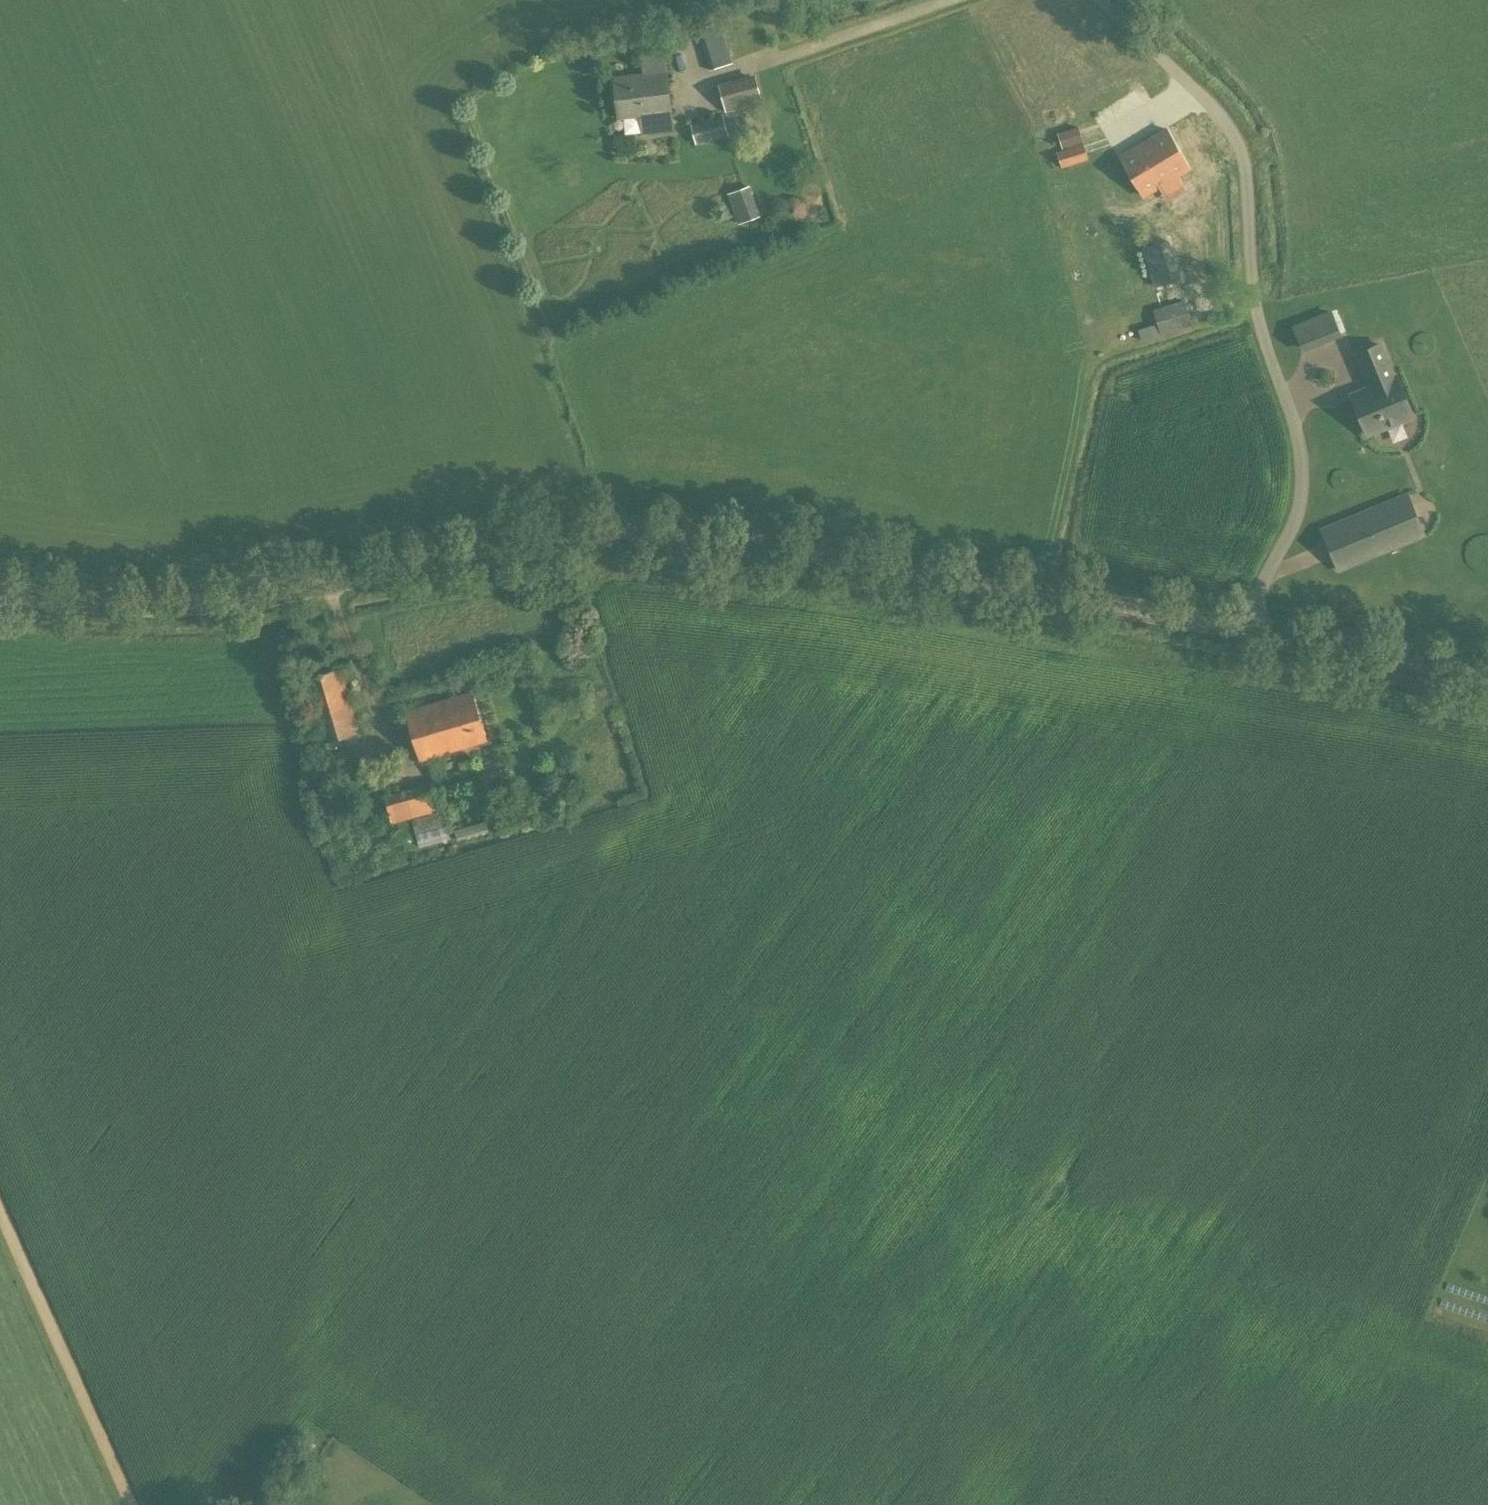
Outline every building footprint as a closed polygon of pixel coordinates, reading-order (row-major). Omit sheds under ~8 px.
[(711,69),(734,62),(722,24),(699,31),(711,69)] [(620,119),(641,116),(643,134),(672,130),(663,50),(641,53),(643,72),(615,75),(620,119)] [(726,112),(762,102),(755,73),(718,83),(726,112)] [(696,145),(729,135),(723,114),(691,123),(696,145)] [(1143,196),(1190,168),(1167,129),(1120,157),(1143,196)] [(1056,152),(1062,168),(1088,159),(1083,143),(1056,152)] [(728,194),(738,223),(761,215),(750,186),(728,194)] [(1155,288),(1181,280),(1169,239),(1143,247),(1155,288)] [(1161,335),(1192,325),(1184,299),(1153,309),(1161,335)] [(1337,306),(1294,324),(1306,351),(1349,333),(1337,306)] [(1138,329),(1142,341),(1159,336),(1156,324),(1138,329)] [(1397,376),(1394,377),(1380,344),(1358,353),(1372,387),(1352,395),(1368,434),(1413,416),(1397,376)] [(1322,529),(1339,570),(1423,535),(1406,494),(1322,529)] [(321,744),(360,732),(341,668),(302,680),(321,744)] [(420,761),(488,741),(473,691),(405,711),(420,761)] [(449,833),(442,810),(435,785),(425,788),(424,784),(385,795),(392,825),(412,819),(418,842),(449,833)] [(459,827),(487,818),(484,810),(457,819),(459,827)] [(462,836),(492,827),(490,820),(459,828),(462,836)]
